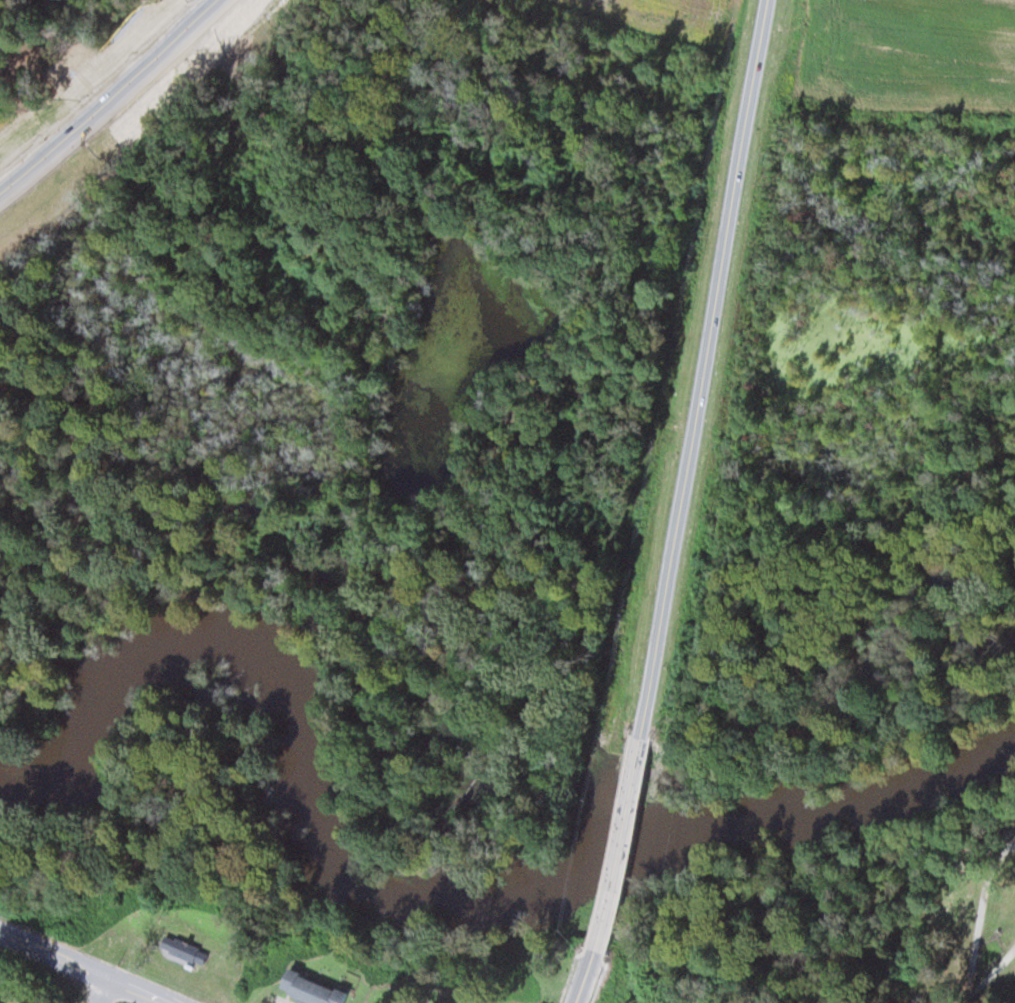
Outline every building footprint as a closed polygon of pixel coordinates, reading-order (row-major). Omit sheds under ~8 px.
[(203,963),(207,946),(162,935),(158,952),(203,963)] [(343,992),(284,969),(275,991),(306,1002),(338,1002),(343,992)]
